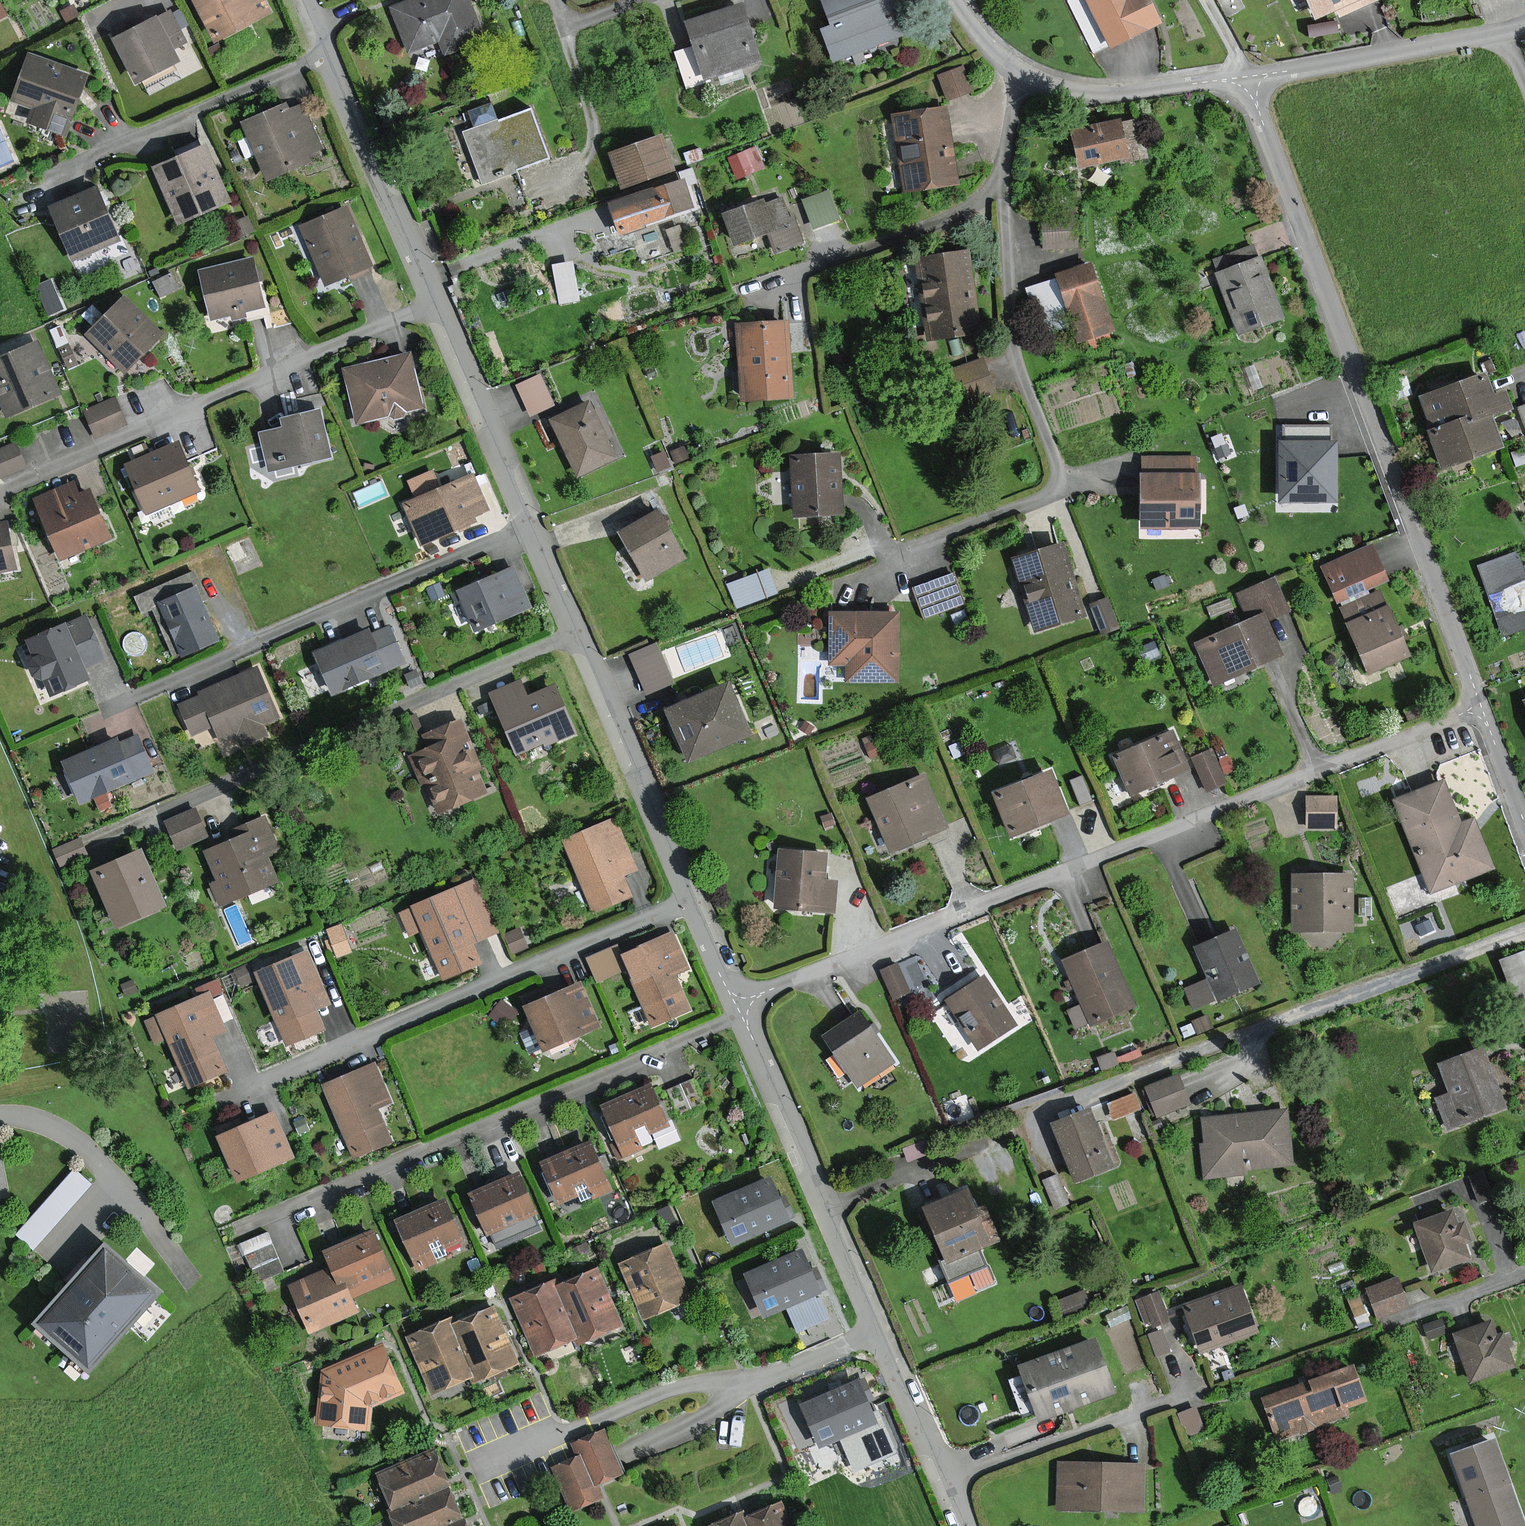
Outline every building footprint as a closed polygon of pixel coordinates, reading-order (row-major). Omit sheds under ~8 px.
[(265,0),(194,0),(217,44),(273,15),(265,0)] [(391,8),(408,52),(438,40),(444,55),(484,40),(468,0),(411,0),(391,8)] [(823,1),(832,26),(822,29),(833,60),(902,35),(889,0),(826,0),(823,1)] [(1110,47),(1129,38),(1146,30),(1161,23),(1150,0),(1086,0),(1110,47)] [(1335,10),(1338,17),(1374,0),(1308,0),(1316,18),(1335,10)] [(78,11),(75,4),(62,11),(67,22),(80,15),(78,11)] [(738,5),(686,23),(705,79),(757,61),(738,5)] [(185,41),(170,12),(115,40),(136,80),(177,59),(171,48),(185,41)] [(86,76),(29,55),(13,100),(36,109),(32,121),(65,133),(86,76)] [(962,68),(937,76),(946,101),(970,93),(962,68)] [(531,109),(497,121),(497,120),(491,103),(468,111),(474,128),(463,132),(482,183),(549,159),(531,109)] [(285,105),(240,125),(266,182),(312,162),(308,152),(320,146),(303,108),(290,114),(285,105)] [(948,107),(894,115),(905,191),(959,184),(948,107)] [(1118,120),(1072,129),(1079,165),(1126,156),(1118,120)] [(661,136),(610,154),(622,188),(673,170),(672,167),(661,136)] [(206,146),(155,167),(179,223),(229,202),(206,146)] [(762,167),(754,149),(730,158),(737,177),(762,167)] [(684,178),(677,181),(674,171),(622,189),(606,195),(610,204),(620,233),(664,218),(670,215),(694,207),(684,178)] [(120,241),(96,186),(49,206),(73,261),(120,241)] [(837,220),(826,192),(801,202),(812,229),(837,220)] [(764,199),(725,212),(735,241),(769,230),(777,252),(801,243),(793,218),(788,220),(782,200),(766,205),(764,199)] [(346,208),(301,227),(325,284),(370,266),(346,208)] [(1074,247),(1072,212),(1042,213),(1043,249),(1074,247)] [(1252,241),(1211,257),(1215,267),(1256,252),(1252,241)] [(968,253),(922,259),(931,339),(978,333),(968,253)] [(1258,255),(1213,272),(1240,342),(1285,325),(1258,255)] [(252,259),(201,271),(212,320),(263,308),(252,259)] [(577,299),(571,263),(553,266),(558,302),(577,299)] [(1092,263),(1056,275),(1057,279),(1028,288),(1042,334),(1073,324),(1076,332),(1079,341),(1113,330),(1103,297),(1098,281),(1092,263)] [(125,299),(88,336),(125,372),(162,335),(125,299)] [(787,322),(738,325),(743,400),(791,397),(787,322)] [(0,357),(0,397),(8,415),(58,394),(37,342),(0,357)] [(410,353),(344,369),(357,423),(423,407),(410,353)] [(962,396),(993,388),(984,353),(953,361),(962,396)] [(1488,374),(1421,398),(1433,431),(1490,411),(1511,403),(1506,392),(1496,395),(1488,374)] [(551,406),(539,377),(519,386),(531,415),(551,406)] [(317,388),(279,400),(283,412),(321,401),(317,388)] [(123,423),(113,399),(86,412),(96,435),(123,423)] [(591,401),(551,421),(579,475),(619,455),(591,401)] [(329,456),(319,411),(283,419),(285,428),(262,433),(269,469),(329,456)] [(1502,445),(1490,411),(1433,431),(1429,432),(1441,467),(1502,445)] [(1336,440),(1278,441),(1279,504),(1337,503),(1336,440)] [(15,444),(0,451),(0,476),(25,465),(15,444)] [(178,444),(126,467),(146,513),(198,490),(178,444)] [(839,455),(793,457),(796,514),(843,511),(839,455)] [(1197,458),(1142,459),(1144,528),(1198,527),(1197,458)] [(491,515),(474,475),(439,490),(432,472),(409,482),(416,499),(406,504),(423,544),(491,515)] [(69,484),(35,499),(60,558),(108,538),(88,491),(75,497),(69,484)] [(658,512),(621,533),(646,579),(684,558),(658,512)] [(0,527),(0,569),(15,566),(7,526),(0,527)] [(244,559),(238,543),(227,548),(232,563),(244,559)] [(1063,545),(1014,559),(1035,630),(1084,617),(1063,545)] [(1408,654),(1379,591),(1370,595),(1367,589),(1388,580),(1372,546),(1322,568),(1337,603),(1340,609),(1368,672),(1408,654)] [(1511,551),(1476,564),(1499,629),(1524,620),(1524,590),(1511,551)] [(530,607),(514,566),(455,590),(469,621),(472,620),(475,629),(530,607)] [(766,573),(728,588),(737,608),(774,594),(766,573)] [(153,609),(173,656),(180,653),(181,656),(219,640),(196,587),(191,574),(135,597),(142,613),(153,609)] [(1273,579),(1235,595),(1247,623),(1197,644),(1213,684),(1280,657),(1266,622),(1287,613),(1273,579)] [(1108,594),(1090,600),(1100,629),(1118,623),(1108,594)] [(897,613),(830,613),(830,661),(847,661),(847,680),(897,680),(897,613)] [(49,696),(89,679),(85,672),(105,663),(85,615),(65,624),(25,640),(32,655),(28,667),(30,672),(32,676),(42,680),(49,696)] [(315,654),(333,692),(385,670),(403,663),(389,627),(371,635),(369,630),(315,654)] [(652,646),(629,657),(646,694),(669,683),(652,646)] [(257,668),(200,693),(202,699),(184,707),(194,732),(212,724),(220,741),(239,733),(245,746),(267,737),(261,723),(278,716),(257,668)] [(518,682),(491,693),(517,754),(573,730),(554,687),(526,699),(518,682)] [(726,684),(666,711),(688,759),(748,732),(726,684)] [(438,813),(488,793),(464,733),(459,722),(424,736),(429,748),(414,754),(438,813)] [(1170,731),(1113,758),(1130,794),(1187,767),(1170,731)] [(116,742),(62,765),(80,805),(151,774),(135,739),(118,746),(116,742)] [(1212,751),(1194,758),(1206,789),(1224,782),(1212,751)] [(1051,771),(994,793),(1010,836),(1067,814),(1051,771)] [(923,777),(868,801),(889,852),(945,828),(923,777)] [(1444,783),(1396,802),(1430,892),(1494,867),(1476,819),(1460,825),(1444,783)] [(1336,798),(1303,797),(1302,827),(1335,828),(1336,798)] [(196,811),(166,823),(175,846),(205,833),(196,811)] [(240,838),(209,852),(222,882),(214,886),(222,905),(279,879),(268,856),(279,851),(263,818),(236,830),(240,838)] [(612,820),(564,841),(595,911),(629,896),(620,875),(633,869),(612,820)] [(84,855),(77,840),(53,851),(60,866),(84,855)] [(140,849),(91,871),(117,926),(165,904),(140,849)] [(825,853),(783,850),(778,906),(833,911),(835,884),(822,883),(825,853)] [(1352,879),(1291,877),(1289,933),(1350,935),(1352,879)] [(473,883),(401,913),(410,935),(423,929),(443,978),(480,963),(471,943),(494,933),(473,883)] [(349,952),(340,926),(328,931),(337,956),(349,952)] [(1235,932),(1193,949),(1208,985),(1189,993),(1197,1010),(1257,985),(1235,932)] [(671,936),(620,959),(652,1032),(691,1015),(676,980),(688,975),(671,936)] [(595,978),(620,969),(610,942),(585,952),(595,978)] [(1106,946),(1063,964),(1082,1007),(1065,1014),(1074,1034),(1090,1028),(1133,1010),(1106,946)] [(1501,961),(1523,1025),(1524,1025),(1524,953),(1501,961)] [(892,993),(919,982),(908,954),(880,965),(892,993)] [(307,955),(259,975),(288,1048),(323,1033),(315,1012),(328,1007),(307,955)] [(986,978),(945,1004),(980,1057),(1020,1031),(986,978)] [(577,983),(523,1007),(542,1049),(596,1026),(577,983)] [(225,1030),(210,994),(146,1022),(154,1042),(168,1036),(190,1086),(224,1071),(209,1037),(225,1030)] [(861,1012),(821,1039),(857,1093),(897,1067),(861,1012)] [(1504,1109),(1482,1048),(1441,1062),(1453,1095),(1440,1099),(1450,1127),(1504,1109)] [(375,1066),(324,1088),(355,1158),(391,1142),(377,1111),(392,1105),(375,1066)] [(1178,1076),(1147,1089),(1158,1115),(1189,1102),(1178,1076)] [(652,1088),(603,1110),(617,1142),(611,1145),(617,1158),(640,1148),(632,1128),(644,1122),(649,1133),(668,1125),(652,1088)] [(1105,1099),(1112,1116),(1140,1104),(1133,1088),(1105,1099)] [(1113,1165),(1090,1109),(1053,1124),(1076,1180),(1113,1165)] [(1286,1112),(1200,1119),(1205,1174),(1291,1167),(1286,1112)] [(274,1114),(220,1137),(238,1180),(292,1157),(274,1114)] [(590,1144),(543,1164),(559,1202),(576,1195),(573,1188),(586,1182),(592,1196),(610,1188),(590,1144)] [(33,1245),(93,1180),(75,1163),(15,1228),(33,1245)] [(518,1176),(471,1195),(487,1233),(534,1213),(518,1176)] [(768,1180),(713,1203),(722,1224),(724,1228),(731,1244),(793,1218),(785,1197),(777,1201),(768,1180)] [(968,1189),(925,1207),(948,1262),(942,1264),(948,1280),(984,1265),(977,1249),(998,1241),(984,1208),(977,1211),(968,1189)] [(444,1203),(397,1223),(415,1264),(432,1257),(447,1250),(462,1244),(444,1203)] [(1453,1211),(1413,1226),(1431,1275),(1471,1261),(1453,1211)] [(269,1227),(239,1238),(253,1277),(283,1266),(269,1227)] [(372,1231),(328,1251),(335,1267),(349,1298),(394,1278),(372,1231)] [(690,1298),(666,1244),(620,1264),(645,1318),(690,1298)] [(157,1294),(105,1247),(72,1283),(37,1323),(88,1369),(157,1294)] [(800,1252),(745,1274),(753,1294),(744,1298),(753,1318),(764,1313),(765,1316),(824,1292),(815,1269),(808,1272),(800,1252)] [(355,1311),(349,1298),(335,1267),(293,1286),(313,1330),(355,1311)] [(623,1324),(599,1269),(556,1288),(577,1338),(580,1343),(623,1324)] [(537,1355),(577,1338),(556,1288),(552,1280),(512,1298),(537,1355)] [(1397,1280),(1365,1292),(1377,1323),(1408,1311),(1397,1280)] [(1241,1285),(1183,1306),(1200,1352),(1258,1331),(1241,1285)] [(1158,1293),(1135,1302),(1144,1329),(1168,1321),(1158,1293)] [(516,1365),(493,1309),(455,1324),(476,1378),(478,1380),(516,1365)] [(433,1396),(476,1378),(455,1324),(452,1318),(408,1335),(433,1396)] [(1490,1322),(1454,1335),(1471,1382),(1515,1366),(1504,1336),(1496,1339),(1490,1322)] [(1098,1340),(1021,1368),(1041,1424),(1118,1395),(1098,1340)] [(317,1423),(369,1428),(371,1406),(402,1394),(383,1347),(323,1371),(317,1423)] [(1353,1367),(1263,1399),(1277,1440),(1349,1415),(1346,1407),(1365,1400),(1353,1367)] [(874,1422),(856,1382),(802,1406),(820,1446),(874,1422)] [(578,1455),(594,1487),(623,1473),(603,1431),(573,1445),(578,1455)] [(1453,1457),(1479,1525),(1524,1525),(1494,1442),(1453,1457)] [(377,1475),(391,1510),(450,1486),(436,1452),(377,1475)] [(599,1499),(594,1487),(578,1455),(552,1468),(572,1512),(599,1499)] [(1120,1465),(1054,1464),(1053,1514),(1142,1516),(1143,1466),(1120,1465)] [(391,1510),(398,1525),(451,1525),(464,1521),(450,1486),(391,1510)] [(781,1505),(746,1519),(748,1525),(790,1525),(781,1505)] [(746,1519),(743,1513),(710,1525),(748,1525),(746,1519)]
